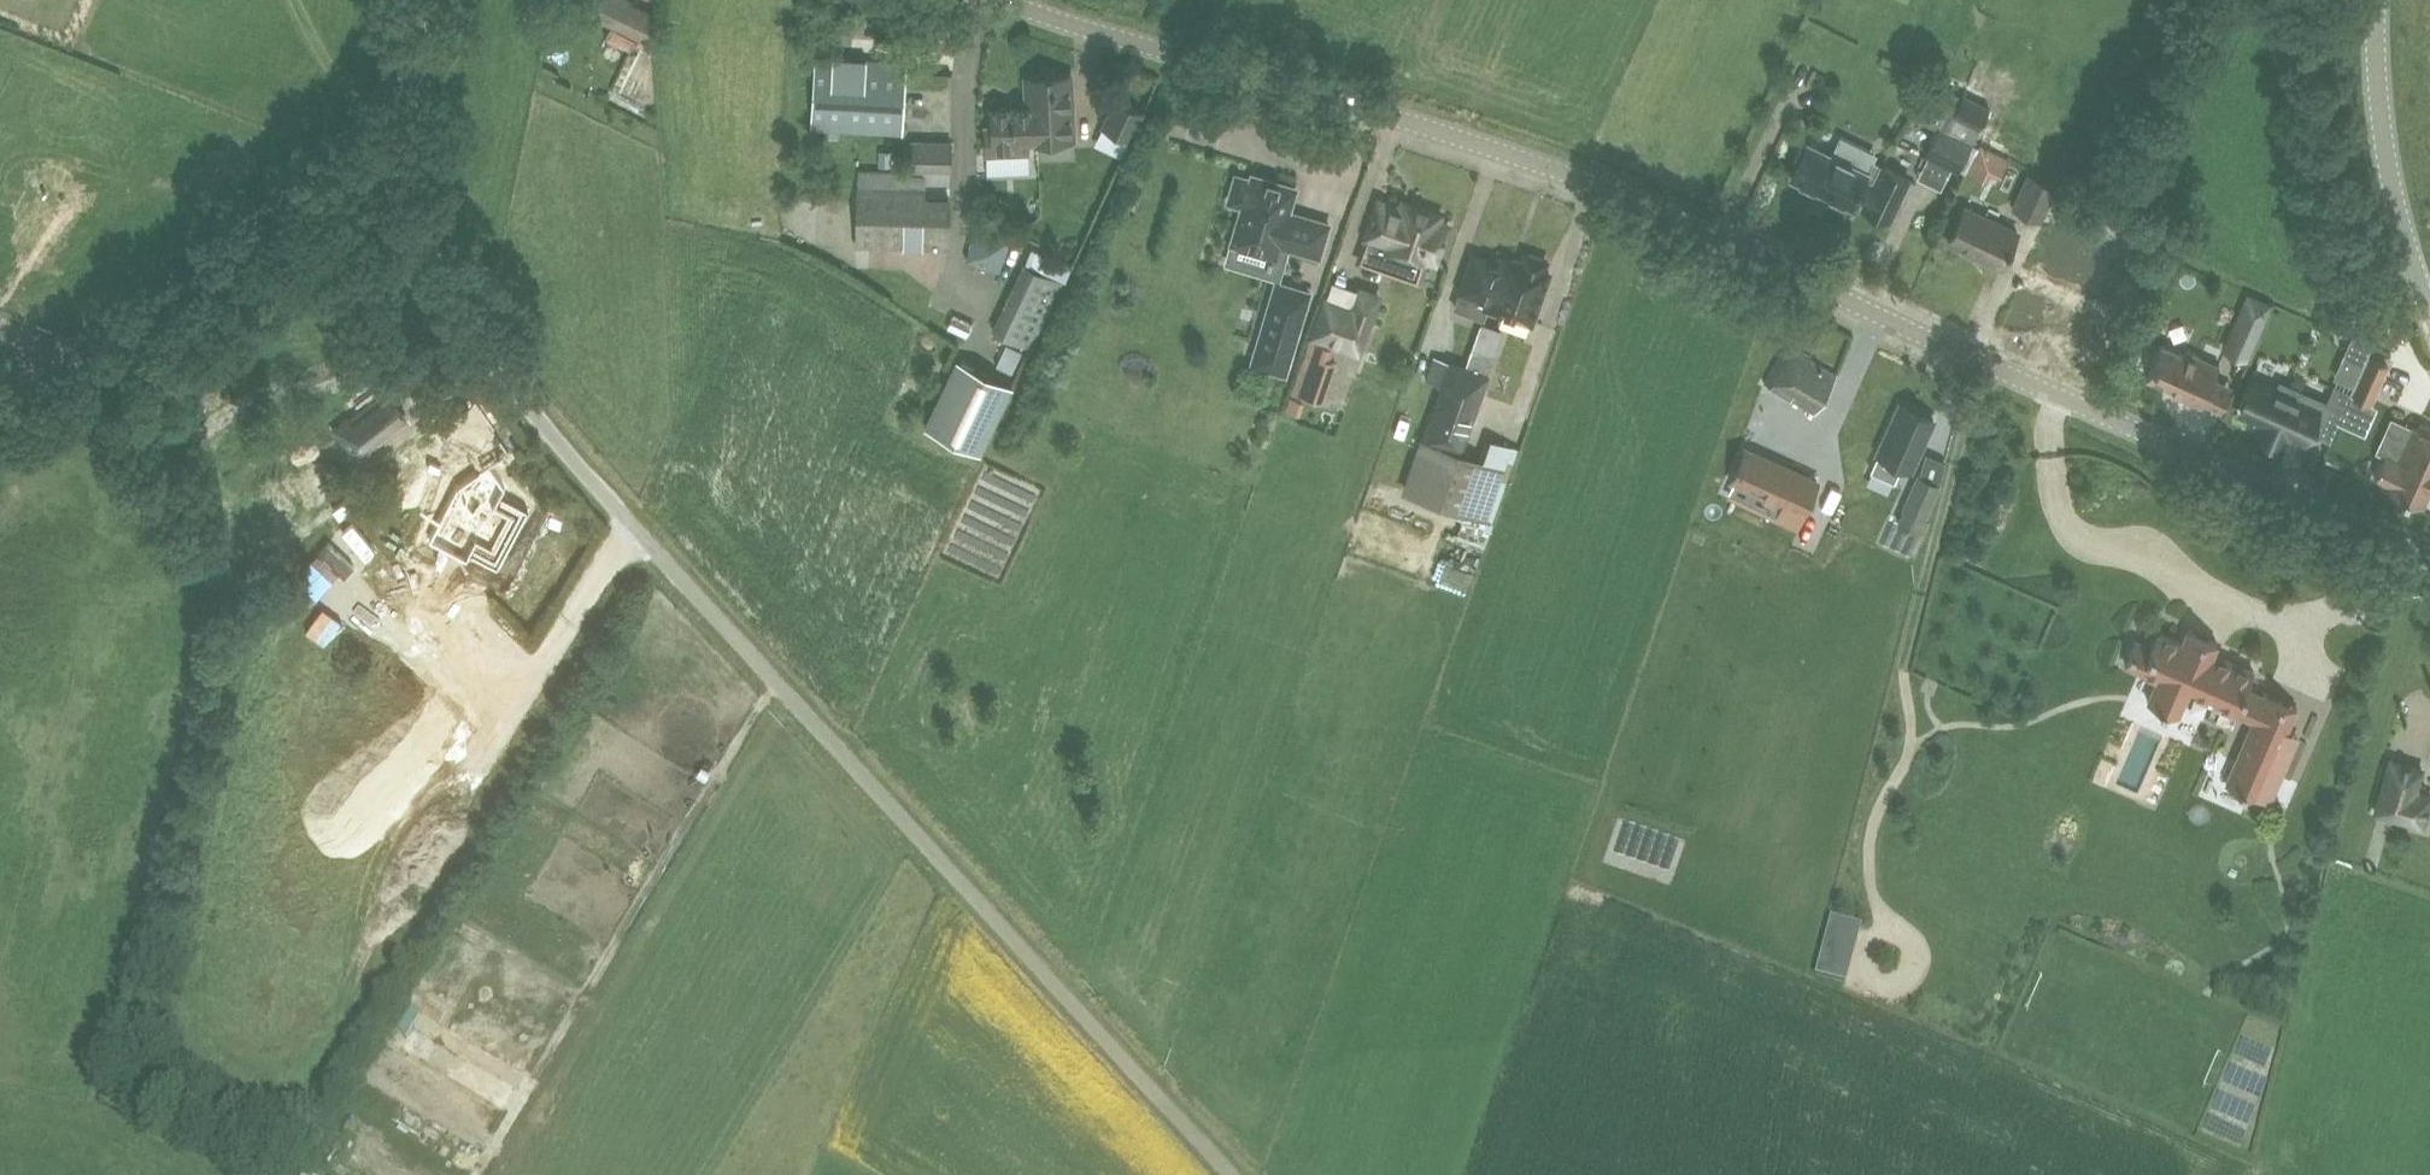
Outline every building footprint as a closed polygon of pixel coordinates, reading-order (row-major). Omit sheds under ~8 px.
[(632,0),(590,0),(584,11),(619,29),(633,0),(632,0)] [(631,50),(636,40),(612,27),(607,37),(631,50)] [(811,39),(811,50),(826,51),(827,39),(811,39)] [(902,132),(906,62),(817,57),(813,127),(902,132)] [(1057,75),(1053,71),(1043,72),(1039,76),(1026,77),(1027,99),(1027,101),(1038,100),(1039,122),(1037,122),(1038,140),(1074,139),(1071,74),(1057,75)] [(1973,142),(1980,129),(1990,106),(1962,93),(1952,115),(1945,129),(1938,125),(1924,154),(1959,171),(1973,142)] [(1037,140),(1038,140),(1037,122),(1039,122),(1038,100),(1027,101),(1027,99),(1022,100),(1022,107),(991,109),(992,126),(985,126),(986,155),(987,174),(1030,172),(1029,153),(1028,140),(1037,140)] [(1130,138),(1143,111),(1116,99),(1104,125),(1130,138)] [(1909,179),(1890,170),(1882,165),(1874,182),(1865,178),(1868,172),(1877,153),(1840,136),(1832,154),(1808,143),(1805,149),(1802,147),(1795,162),(1798,163),(1791,177),(1851,206),(1855,198),(1864,202),(1862,206),(1890,220),(1909,179)] [(950,170),(951,141),(912,140),(912,169),(950,170)] [(1982,147),(1969,174),(1981,179),(1987,182),(1991,173),(1999,176),(2007,160),(1982,147)] [(892,165),(893,150),(880,149),(879,165),(892,165)] [(2041,221),(2058,185),(2027,172),(2011,207),(2041,221)] [(1234,183),(1231,193),(1232,197),(1235,201),(1239,204),(1243,205),(1232,243),(1275,256),(1279,242),(1287,245),(1287,246),(1319,256),(1329,223),(1297,214),(1296,215),(1288,212),(1296,187),(1252,174),(1251,180),(1246,178),(1241,178),(1237,180),(1234,183)] [(949,247),(950,199),(924,198),(924,188),(857,186),(856,245),(949,247)] [(2059,196),(2042,233),(2063,243),(2081,206),(2059,196)] [(1410,212),(1378,201),(1366,235),(1395,245),(1393,252),(1405,256),(1403,261),(1403,262),(1403,264),(1404,267),(1404,268),(1406,270),(1407,271),(1409,272),(1411,273),(1413,273),(1415,272),(1417,272),(1419,270),(1420,269),(1421,268),(1421,267),(1425,256),(1436,260),(1449,225),(1437,222),(1440,213),(1413,204),(1410,212)] [(2002,266),(2018,231),(1965,207),(1949,242),(2002,266)] [(1000,270),(1012,237),(976,225),(965,259),(1000,270)] [(1026,261),(1046,270),(1066,280),(1072,268),(1051,258),(1031,250),(1026,261)] [(1542,257),(1531,253),(1523,254),(1525,261),(1505,255),(1502,264),(1473,254),(1461,289),(1455,306),(1486,316),(1489,307),(1508,313),(1510,307),(1533,315),(1549,271),(1544,269),(1547,262),(1542,257)] [(1030,347),(1061,281),(1024,263),(993,329),(1030,347)] [(2036,263),(2020,298),(2037,306),(2032,317),(2043,322),(2066,332),(2065,336),(2092,348),(2103,323),(2110,308),(2094,300),(2070,289),(2074,281),(2036,263)] [(1284,372),(1308,292),(1277,284),(1264,328),(1269,329),(1264,347),(1268,348),(1263,365),(1284,372)] [(1326,297),(1314,334),(1359,350),(1378,295),(1357,288),(1351,306),(1326,297)] [(1502,332),(1481,325),(1465,367),(1487,374),(1502,332)] [(2233,331),(2225,348),(2245,357),(2253,340),(2233,331)] [(996,364),(1012,372),(1022,351),(1006,343),(996,364)] [(2214,378),(2220,365),(2186,350),(2184,354),(2161,344),(2146,376),(2182,392),(2180,396),(2202,405),(2203,402),(2221,410),(2231,386),(2214,378)] [(1815,412),(1836,374),(1785,345),(1763,383),(1815,412)] [(1292,392),(1317,400),(1331,358),(1307,350),(1292,392)] [(2359,378),(2351,395),(2369,403),(2375,389),(2386,366),(2368,358),(2359,378)] [(957,359),(925,426),(981,452),(1013,386),(957,359)] [(1470,424),(1487,374),(1465,367),(1450,362),(1434,412),(1425,439),(1420,437),(1402,490),(1453,508),(1485,519),(1501,466),(1471,456),(1471,455),(1457,450),(1465,423),(1470,424)] [(2301,439),(2303,440),(2318,407),(2302,400),(2306,392),(2280,380),(2276,388),(2256,379),(2241,412),(2261,421),(2257,430),(2283,442),(2287,433),(2293,436),(2294,433),(2302,436),(2301,439)] [(2322,411),(2339,419),(2350,395),(2335,389),(2329,403),(2326,402),(2322,410),(2322,411)] [(358,460),(407,424),(384,393),(334,430),(343,443),(344,441),(358,460)] [(1291,397),(1286,408),(1298,413),(1303,401),(1291,397)] [(1899,400),(1874,454),(1913,472),(1938,418),(1899,400)] [(465,503),(485,490),(491,487),(481,470),(504,455),(491,434),(493,433),(474,403),(432,430),(449,458),(441,464),(465,503)] [(2420,422),(2418,428),(2412,426),(2411,427),(2413,428),(2399,460),(2385,454),(2375,477),(2388,483),(2386,488),(2423,505),(2429,489),(2429,427),(2420,422)] [(1745,445),(1728,481),(1780,505),(1777,511),(1774,518),(1797,529),(1801,519),(1820,479),(1745,445)] [(1922,534),(1929,519),(1926,518),(1941,484),(1918,473),(1901,508),(1903,509),(1896,522),(1922,534)] [(2253,671),(2251,669),(2235,662),(2212,653),(2217,642),(2187,629),(2182,642),(2157,632),(2150,647),(2135,640),(2125,663),(2157,678),(2147,700),(2178,713),(2189,689),(2216,701),(2215,704),(2253,720),(2251,725),(2226,783),(2270,802),(2292,752),(2279,747),(2283,738),(2295,710),(2297,706),(2293,705),(2282,700),(2280,699),(2269,694),(2265,692),(2263,696),(2246,688),(2253,671)] [(2429,796),(2429,795),(2414,790),(2420,767),(2389,758),(2374,811),(2421,825),(2429,796)] [(1845,981),(1860,925),(1831,917),(1816,973),(1845,981)]
